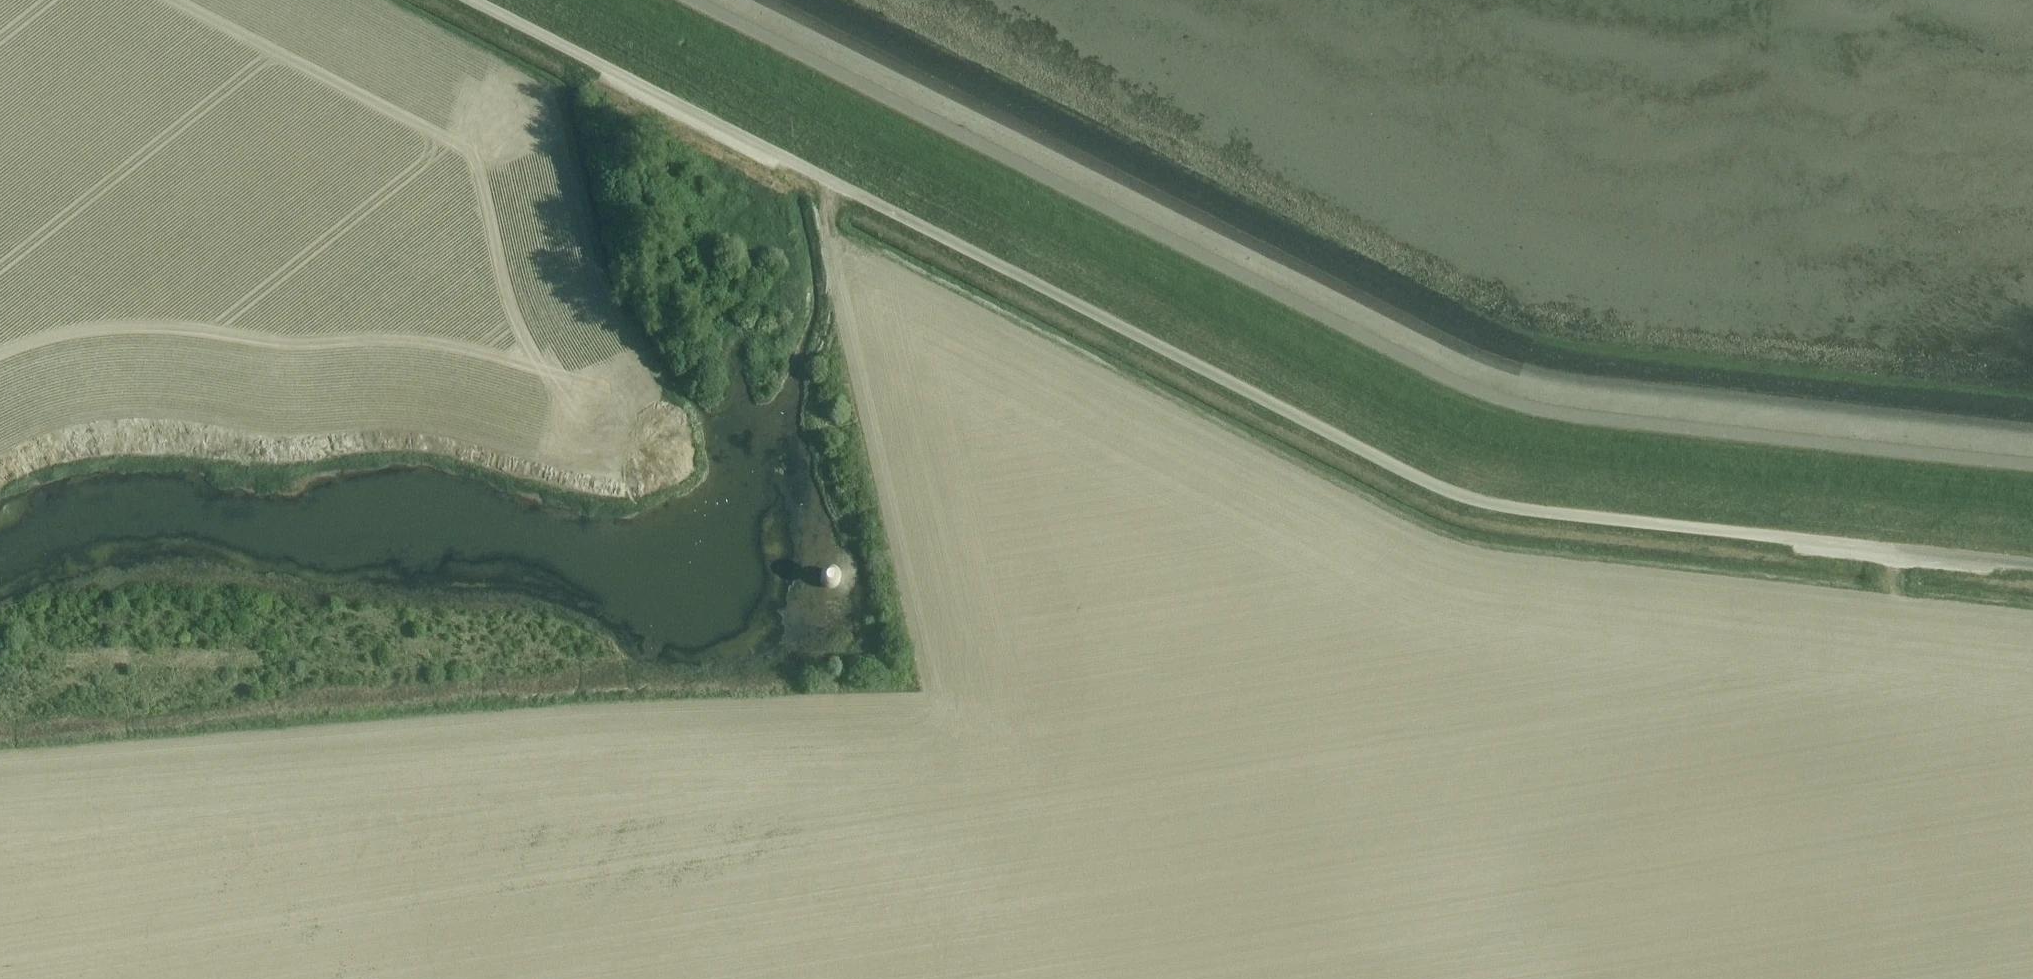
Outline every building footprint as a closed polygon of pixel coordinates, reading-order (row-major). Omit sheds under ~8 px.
[(820,594),(847,584),(842,572),(815,582),(820,594)]
